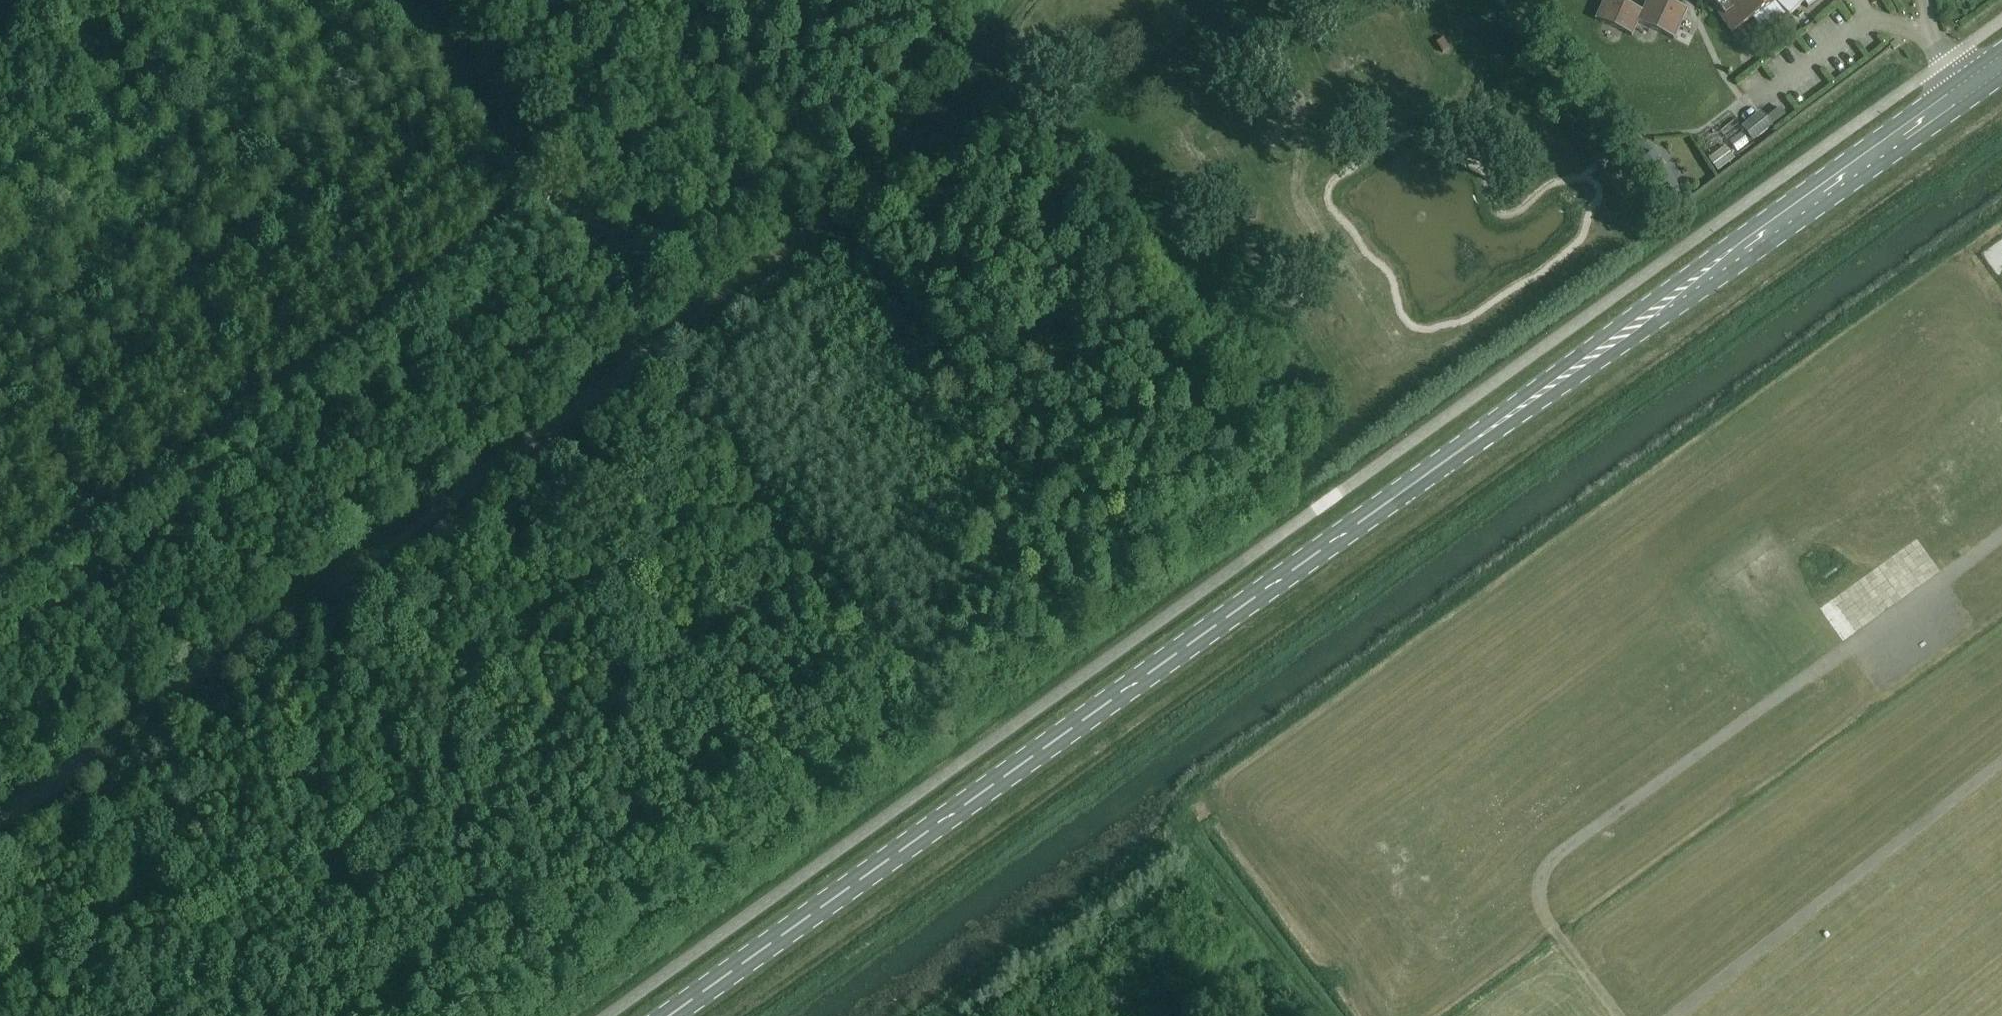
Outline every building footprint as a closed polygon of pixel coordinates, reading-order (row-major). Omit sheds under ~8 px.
[(1619,2),(1614,0),(1603,0),(1594,21),(1631,37),(1637,24),(1642,13),(1619,2)] [(1663,0),(1648,0),(1642,13),(1637,24),(1673,40),(1686,11),(1663,0)] [(1732,34),(1774,2),(1788,16),(1803,2),(1807,7),(1817,0),(1707,0),(1732,34)] [(1768,155),(1792,137),(1779,119),(1755,137),(1768,155)]
